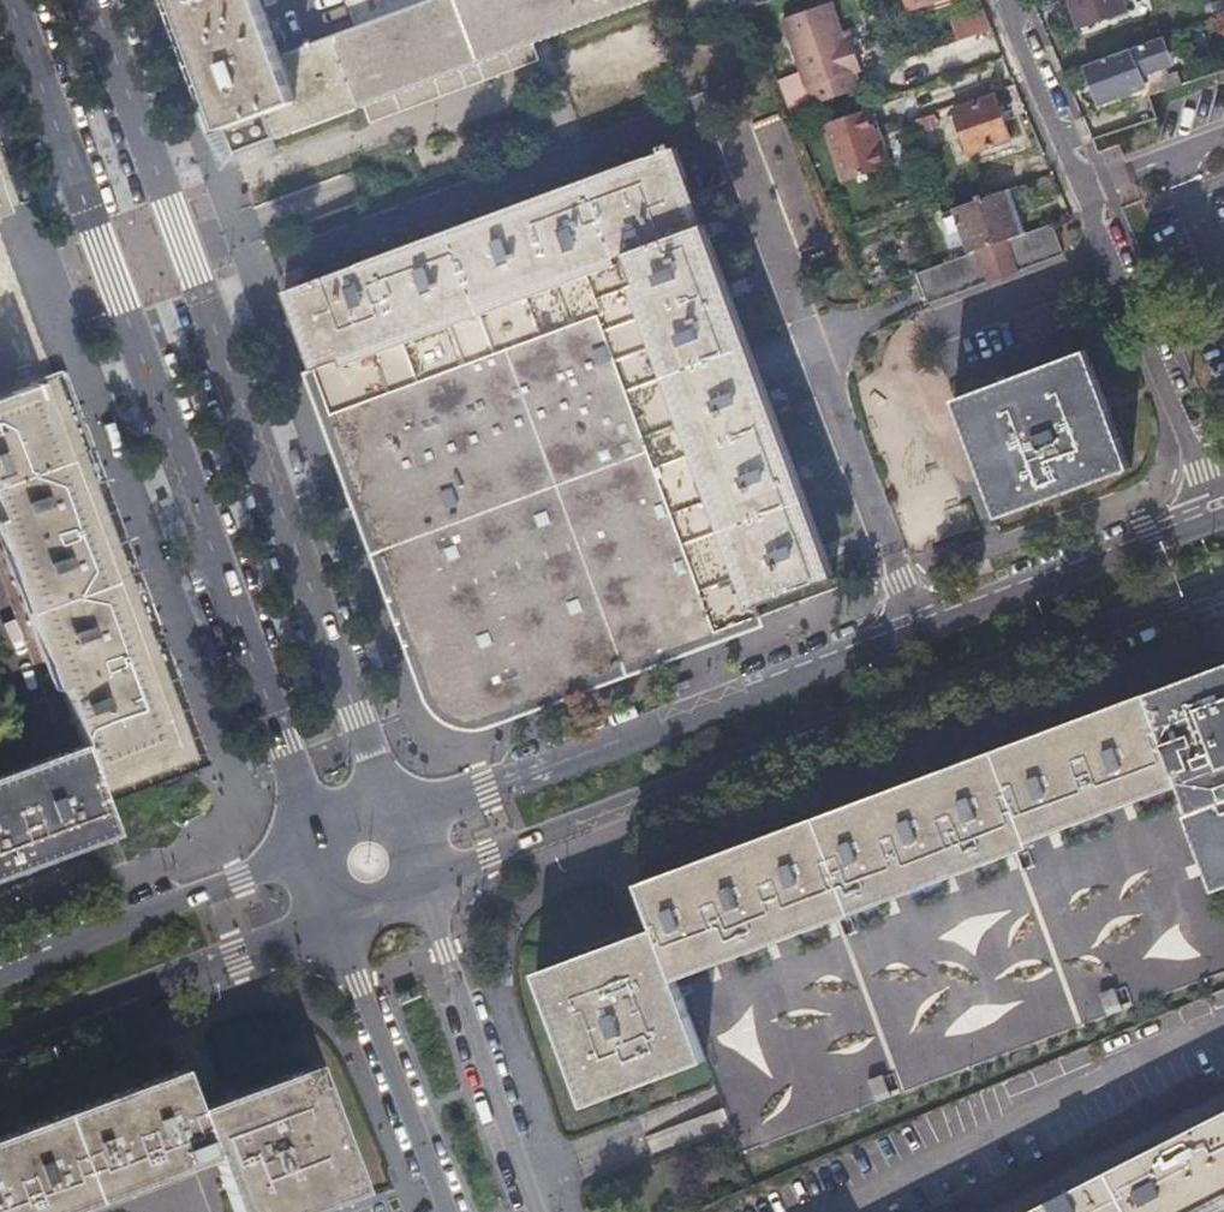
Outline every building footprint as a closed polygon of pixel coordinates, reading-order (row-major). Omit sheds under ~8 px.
[(221,128),(262,113),(273,138),(632,0),(412,0),(367,17),(356,21),(283,48),(265,0),(174,0),(221,128)] [(356,21),(367,17),(412,0),(349,0),(356,21)] [(806,100),(855,83),(849,67),(856,65),(845,33),(837,36),(835,29),(825,0),(816,0),(776,14),(806,100)] [(913,10),(945,0),(910,0),(913,10)] [(1080,29),(1133,11),(1129,0),(1071,0),(1080,29)] [(963,39),(978,34),(992,28),(985,9),(956,20),(963,39)] [(837,36),(845,33),(842,26),(835,29),(837,36)] [(1135,49),(1089,64),(1101,100),(1147,85),(1135,49)] [(989,98),(970,104),(951,110),(964,151),(1002,140),(989,98)] [(869,126),(862,105),(821,119),(840,175),(886,159),(878,137),(874,139),(869,126)] [(917,132),(940,128),(938,113),(914,117),(917,132)] [(876,123),(869,126),(874,139),(878,137),(881,137),(876,123)] [(444,709),(451,713),(452,713),(457,715),(468,717),(475,717),(481,716),(489,714),(757,613),(752,603),(830,574),(672,146),(667,147),(665,143),(653,147),(655,152),(280,291),(424,680),(431,692),(440,704),(444,709)] [(20,209),(0,156),(0,217),(20,209)] [(1026,233),(1008,187),(954,205),(970,252),(1026,233)] [(1061,221),(921,269),(933,302),(1073,254),(1061,221)] [(1001,522),(1133,473),(1089,355),(958,406),(1001,522)] [(62,691),(63,691),(85,748),(102,794),(198,759),(122,552),(58,380),(0,402),(0,518),(62,691)] [(1145,691),(1177,778),(1186,800),(1187,805),(1183,806),(1213,885),(1223,881),(1223,660),(1145,691)] [(1177,778),(1145,691),(637,883),(653,924),(533,971),(582,1106),(703,1060),(674,980),(857,910),(1028,843),(1025,834),(1177,778)] [(118,839),(102,794),(85,748),(50,761),(0,780),(0,884),(118,839)] [(1212,991),(1223,1016),(1223,986),(1212,991)] [(1103,1014),(1111,1011),(1119,1008),(1111,989),(1096,995),(1103,1014)] [(341,1141),(319,1077),(198,1115),(185,1078),(0,1142),(0,1211),(97,1211),(217,1171),(231,1211),(343,1211),(363,1205),(341,1141)] [(872,1101),(879,1098),(886,1096),(880,1079),(865,1084),(872,1101)] [(1023,1211),(1223,1211),(1223,1109),(1023,1211)]
